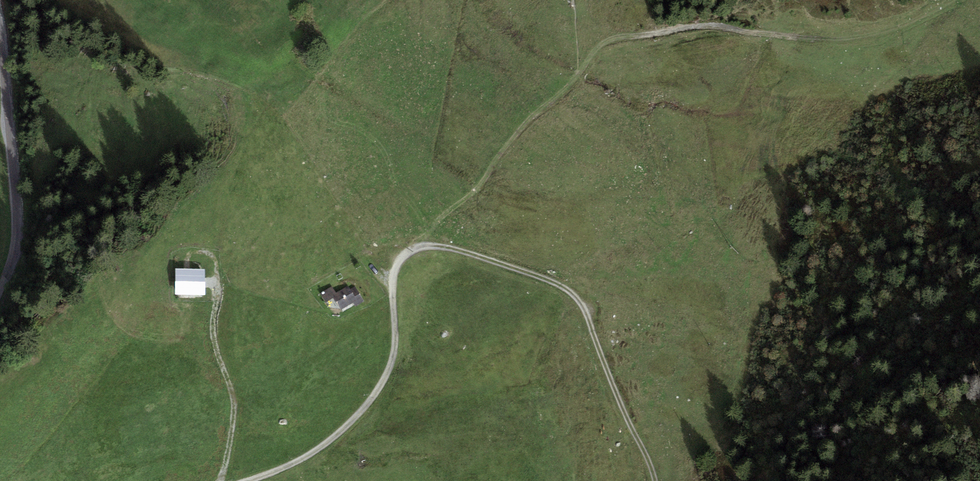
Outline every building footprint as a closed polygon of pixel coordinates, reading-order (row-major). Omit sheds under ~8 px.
[(185,272),(177,272),(178,297),(208,297),(208,261),(185,261),(185,272)] [(350,287),(333,297),(342,312),(354,305),(357,309),(366,304),(358,290),(354,293),(350,287)]
